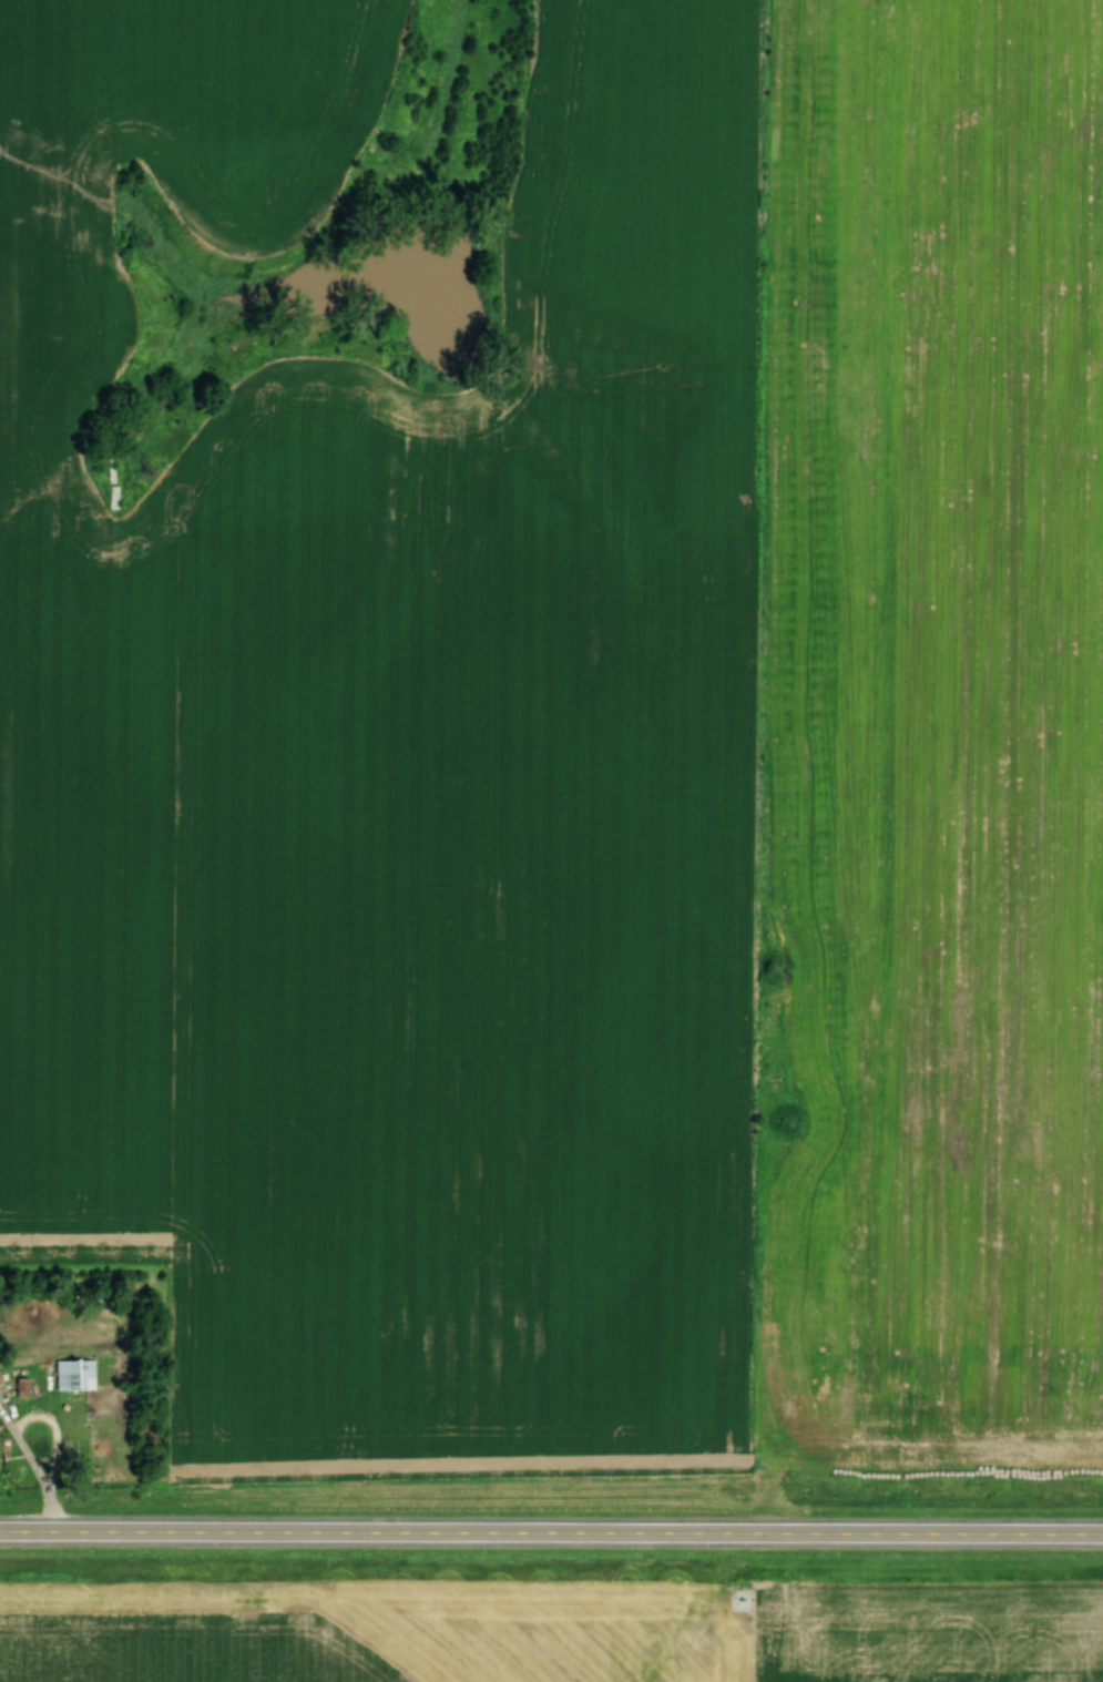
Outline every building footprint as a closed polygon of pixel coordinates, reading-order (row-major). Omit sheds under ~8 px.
[(54,1389),(92,1389),(92,1359),(54,1359),(54,1389)]
